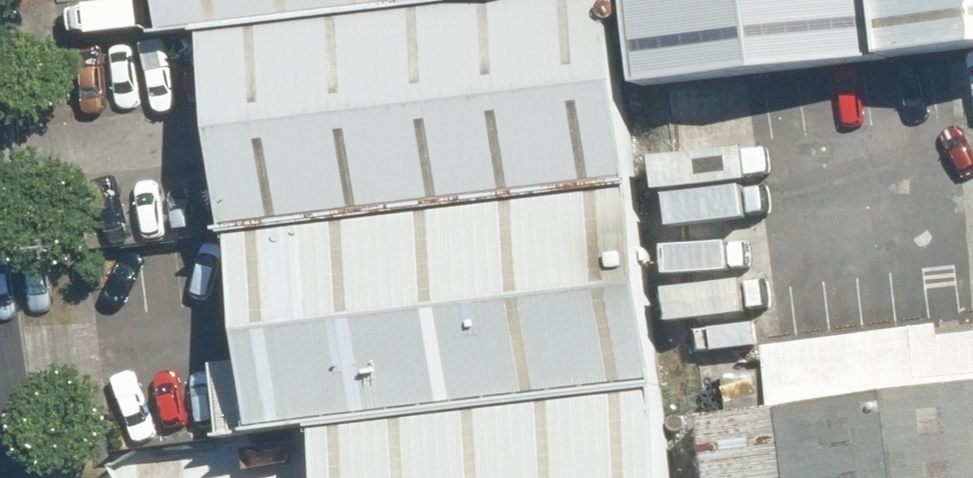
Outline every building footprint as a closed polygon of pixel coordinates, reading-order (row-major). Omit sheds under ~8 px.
[(402,9),(401,0),(152,0),(156,34),(189,30),(402,9)] [(598,0),(477,0),(402,9),(189,30),(213,228),(620,180),(598,0)] [(402,9),(477,0),(401,0),(402,9)] [(871,52),(865,0),(618,0),(627,80),(871,52)] [(871,52),(972,41),(972,0),(865,0),(871,52)] [(304,425),(646,386),(620,180),(213,228),(230,358),(200,362),(210,436),(240,432),(304,425)] [(683,418),(691,477),(972,477),(972,383),(683,418)] [(646,386),(304,425),(310,477),(657,477),(646,386)]
